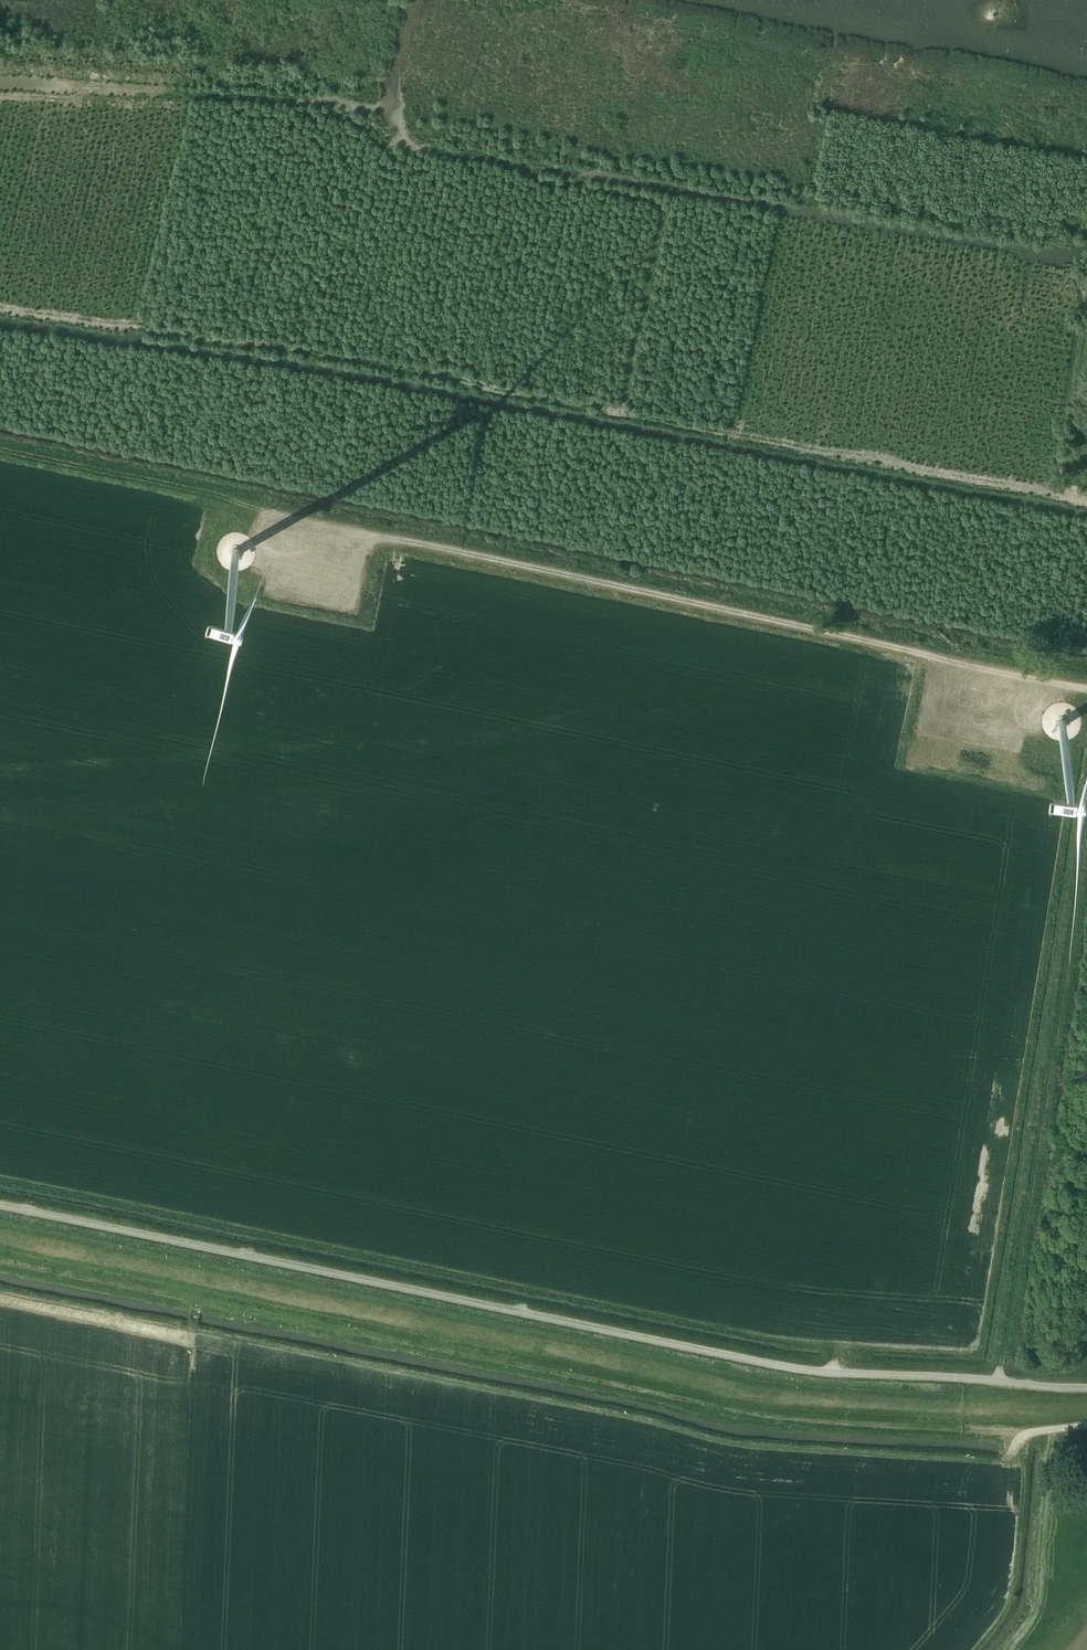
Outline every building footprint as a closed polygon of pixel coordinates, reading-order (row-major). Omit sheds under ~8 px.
[(1042,718),(1042,722),(1042,725),(1043,729),(1045,732),(1047,735),(1049,737),(1052,739),(1055,741),(1058,742),(1062,742),(1065,742),(1069,741),(1072,739),(1075,737),(1077,735),(1079,732),(1081,729),(1082,725),(1082,722),(1082,718),(1081,715),(1079,712),(1077,709),(1075,706),(1072,704),(1069,703),(1065,702),(1062,702),(1058,702),(1055,703),(1052,704),(1049,706),(1047,709),(1045,712),(1043,715),(1042,718)]
